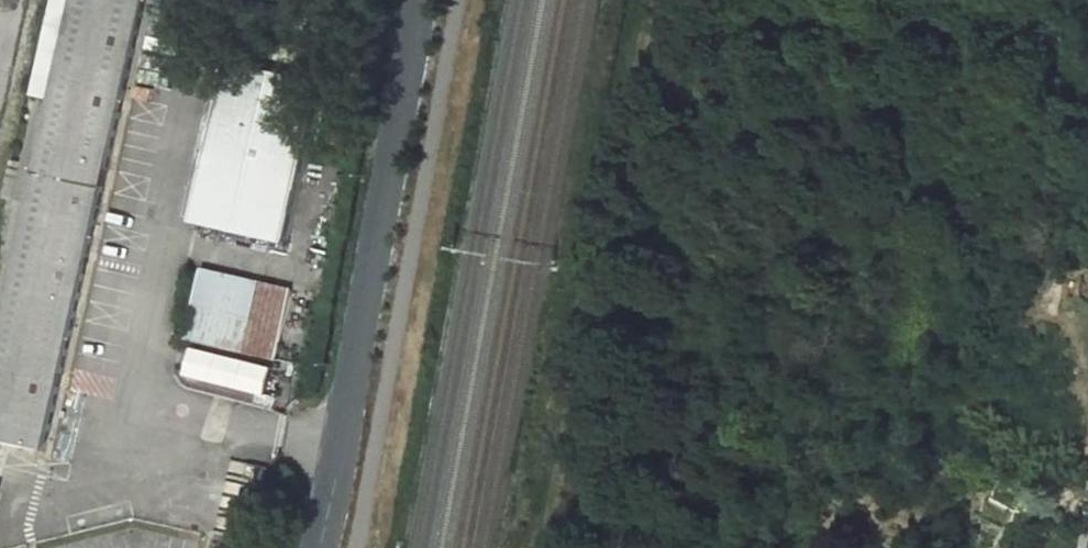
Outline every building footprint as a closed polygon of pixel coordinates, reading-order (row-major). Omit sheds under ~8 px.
[(44,450),(143,0),(74,0),(0,337),(0,440),(44,450)] [(231,60),(195,221),(288,241),(323,81),(231,60)] [(185,333),(276,354),(292,286),(202,264),(185,333)] [(185,377),(268,397),(275,368),(192,348),(185,377)]
